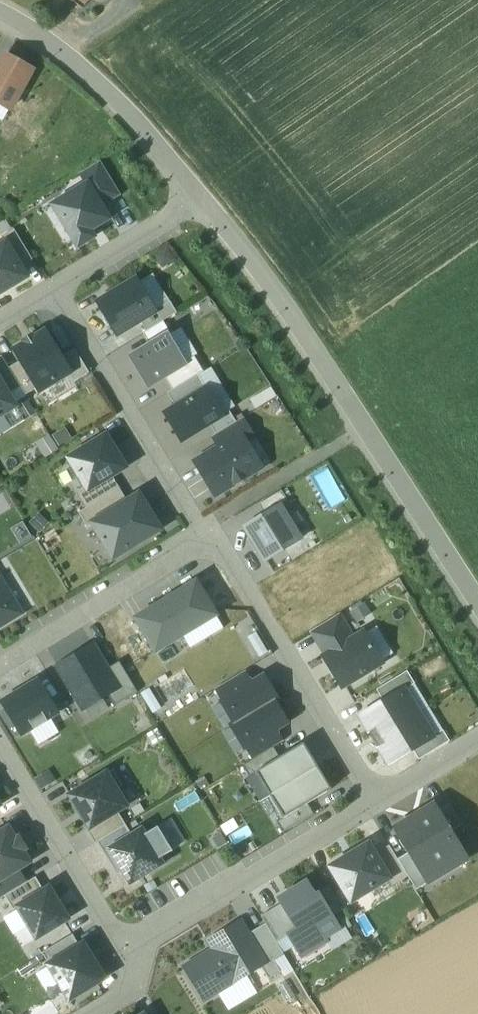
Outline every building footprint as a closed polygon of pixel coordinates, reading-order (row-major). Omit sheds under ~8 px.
[(73,2),(83,9),(90,0),(74,0),(73,2)] [(4,59),(0,66),(0,104),(10,109),(30,73),(4,59)] [(81,176),(87,186),(101,207),(118,197),(99,165),(81,176)] [(109,220),(101,207),(87,186),(54,206),(78,248),(95,238),(90,231),(109,220)] [(14,230),(3,237),(7,244),(21,267),(32,260),(14,230)] [(0,248),(0,295),(28,278),(21,267),(7,244),(0,248)] [(136,280),(98,304),(118,336),(140,322),(156,312),(136,280)] [(156,312),(140,322),(146,333),(163,322),(176,314),(170,303),(156,312)] [(143,335),(150,347),(170,335),(163,322),(146,333),(143,335)] [(47,333),(15,352),(22,363),(37,389),(39,393),(71,374),(62,358),(47,333)] [(150,347),(129,360),(147,389),(164,379),(185,366),(168,337),(150,347)] [(75,350),(62,358),(71,374),(77,383),(90,375),(75,350)] [(0,361),(0,376),(11,394),(21,388),(10,370),(3,359),(0,361)] [(185,366),(164,379),(172,392),(198,377),(203,374),(196,360),(185,366)] [(22,363),(10,370),(21,388),(26,396),(37,389),(22,363)] [(20,410),(11,394),(0,376),(0,422),(20,410)] [(206,389),(198,377),(172,392),(168,395),(176,407),(206,389)] [(176,407),(165,414),(182,442),(209,425),(223,417),(206,389),(176,407)] [(223,417),(209,425),(216,435),(237,422),(231,412),(223,417)] [(237,422),(216,435),(212,437),(219,449),(241,435),(246,443),(254,437),(244,419),(237,422)] [(219,449),(195,463),(215,496),(261,468),(246,443),(241,435),(219,449)] [(126,469),(105,436),(68,458),(86,487),(89,492),(112,478),(126,469)] [(86,509),(119,489),(112,478),(89,492),(86,487),(76,493),(86,509)] [(127,503),(119,489),(86,509),(79,514),(87,528),(94,524),(127,503)] [(260,504),(266,515),(280,507),(289,502),(282,491),(260,504)] [(160,531),(139,496),(127,503),(94,524),(115,558),(160,531)] [(266,515),(245,528),(266,563),(301,542),(280,507),(266,515)] [(21,615),(1,581),(0,582),(0,628),(21,615)] [(163,603),(183,636),(216,616),(196,583),(163,603)] [(183,636),(163,603),(136,620),(155,652),(183,636)] [(326,655),(353,639),(339,616),(313,632),(326,655)] [(363,633),(326,655),(323,657),(342,688),(345,686),(382,664),(363,633)] [(120,688),(108,669),(95,647),(60,668),(85,709),(109,695),(120,688)] [(120,688),(109,695),(116,707),(138,693),(119,662),(108,669),(120,688)] [(378,689),(385,701),(409,687),(417,683),(410,671),(378,689)] [(223,702),(254,684),(247,672),(216,690),(223,702)] [(223,702),(237,724),(274,702),(278,699),(265,677),(254,684),(223,702)] [(14,697),(4,703),(22,734),(23,735),(33,728),(34,730),(48,722),(47,720),(56,715),(55,714),(57,713),(39,683),(25,690),(24,689),(13,695),(14,697)] [(385,701),(362,714),(377,739),(424,712),(409,687),(385,701)] [(288,724),(274,702),(237,724),(233,727),(246,749),(277,731),(288,724)] [(424,712),(377,739),(391,764),(416,750),(438,737),(424,712)] [(284,743),(277,731),(246,749),(253,761),(273,749),(284,743)] [(438,737),(416,750),(421,760),(453,742),(447,732),(438,737)] [(279,759),(256,773),(270,797),(318,768),(304,744),(279,759)] [(249,777),(256,773),(279,759),(273,749),(253,761),(243,767),(249,777)] [(332,791),(318,768),(270,797),(284,820),(308,805),(332,791)] [(114,771),(71,797),(90,828),(117,812),(126,806),(116,791),(123,786),(114,771)] [(314,815),(308,805),(284,820),(277,824),(283,834),(314,815)] [(450,805),(439,812),(451,831),(462,825),(450,805)] [(435,806),(396,829),(410,853),(428,883),(467,859),(451,831),(439,812),(437,808),(435,806)] [(126,826),(117,812),(90,828),(87,830),(96,844),(126,826)] [(19,872),(32,864),(26,853),(29,851),(20,836),(16,838),(8,825),(0,830),(0,883),(19,872)] [(110,850),(132,837),(126,826),(96,844),(116,877),(124,873),(110,850)] [(132,837),(110,850),(124,873),(131,884),(162,865),(159,860),(173,852),(157,827),(144,835),(142,831),(132,837)] [(368,845),(331,867),(352,902),(389,879),(374,855),(368,845)] [(389,846),(374,855),(389,879),(393,886),(408,877),(398,860),(389,846)] [(416,890),(428,883),(410,853),(398,860),(408,877),(416,890)] [(5,897),(26,884),(19,872),(0,883),(0,900),(5,897)] [(5,897),(13,911),(18,908),(44,892),(35,878),(26,884),(5,897)] [(307,883),(279,899),(283,905),(294,925),(285,930),(289,936),(302,958),(327,943),(325,939),(340,930),(333,917),(343,911),(329,888),(315,896),(307,883)] [(44,892),(18,908),(37,939),(69,920),(49,889),(44,892)] [(289,936),(285,930),(294,925),(283,905),(261,917),(266,925),(277,943),(289,936)] [(261,967),(266,964),(249,935),(241,922),(209,942),(214,950),(185,968),(205,1001),(261,967)] [(266,925),(249,935),(266,964),(261,967),(269,981),(281,973),(273,961),(284,954),(283,953),(277,943),(266,925)] [(43,954),(50,966),(80,948),(73,936),(43,954)] [(80,948),(50,966),(70,1000),(104,979),(84,946),(80,948)]
